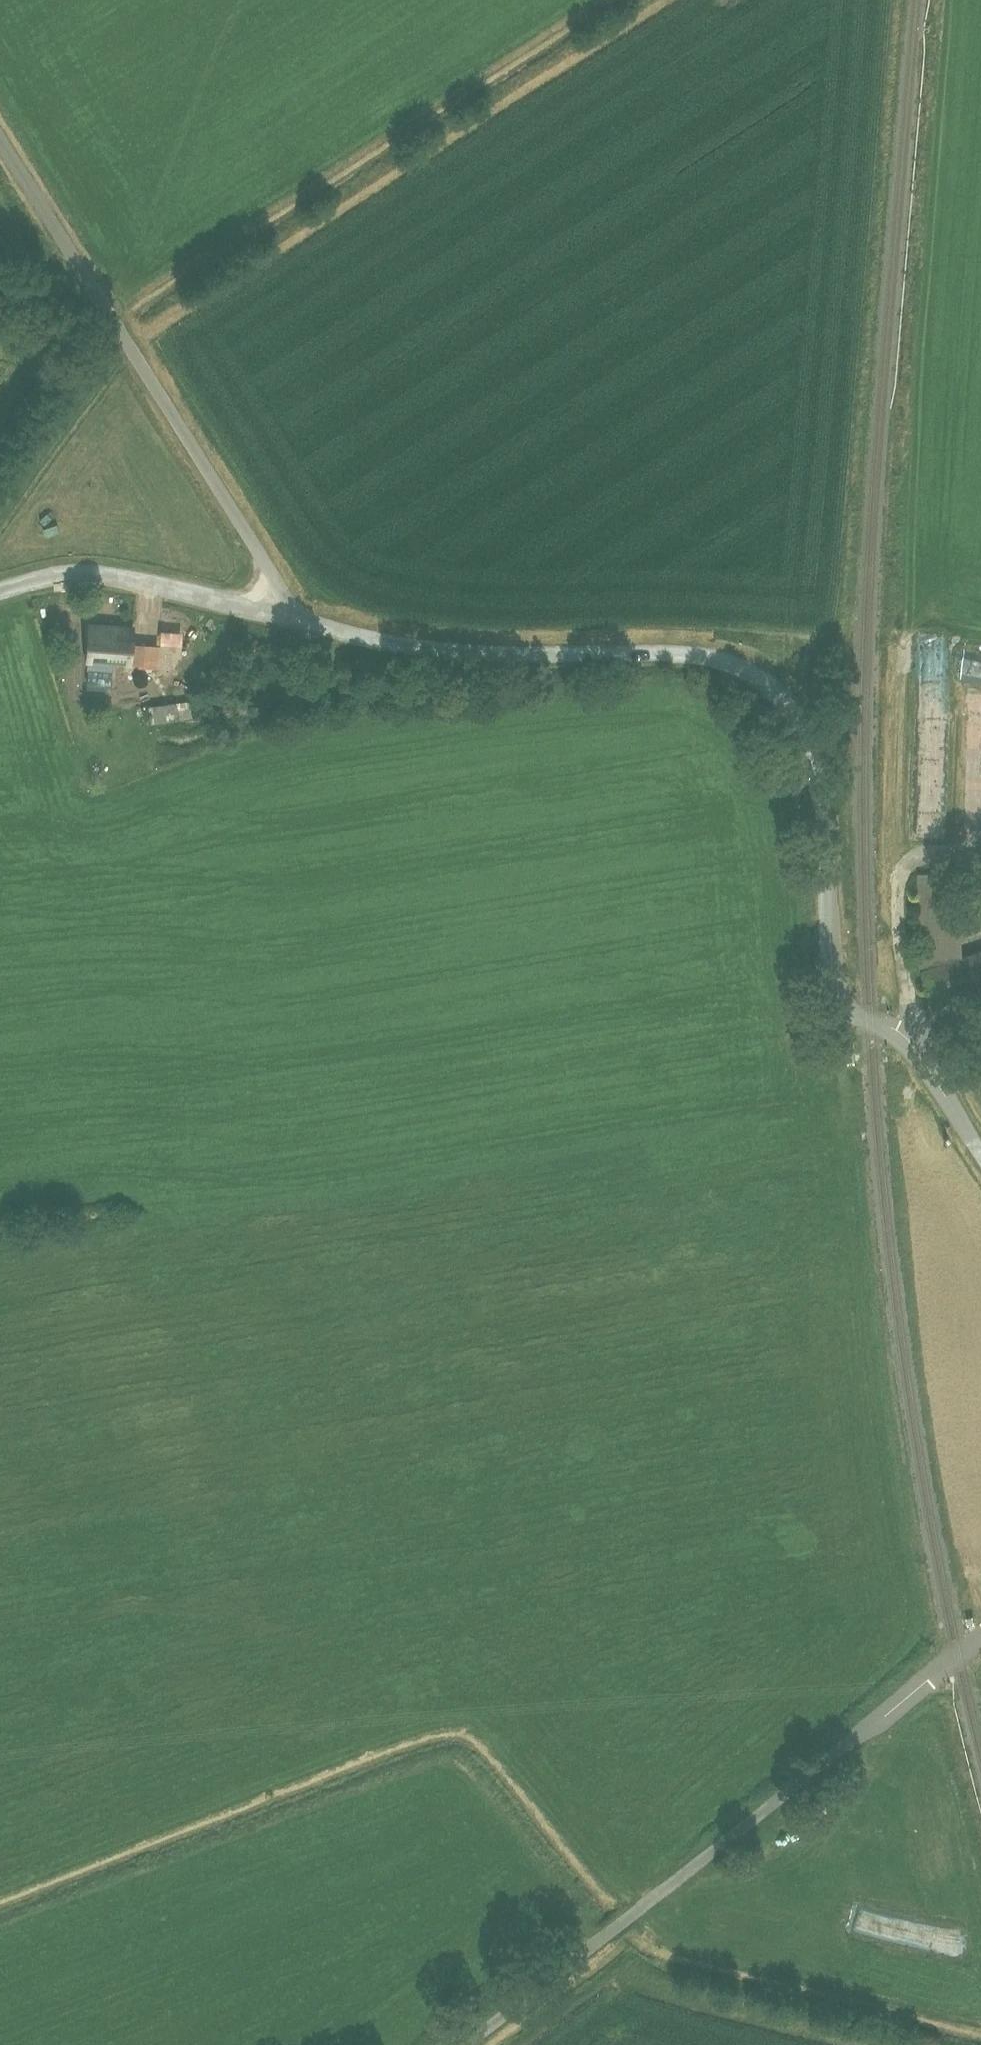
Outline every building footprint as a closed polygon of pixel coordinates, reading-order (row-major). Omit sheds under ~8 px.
[(88,660),(131,663),(134,629),(91,626),(88,660)] [(183,644),(184,628),(162,628),(161,644),(183,644)] [(152,724),(180,720),(177,705),(150,708),(152,724)]
